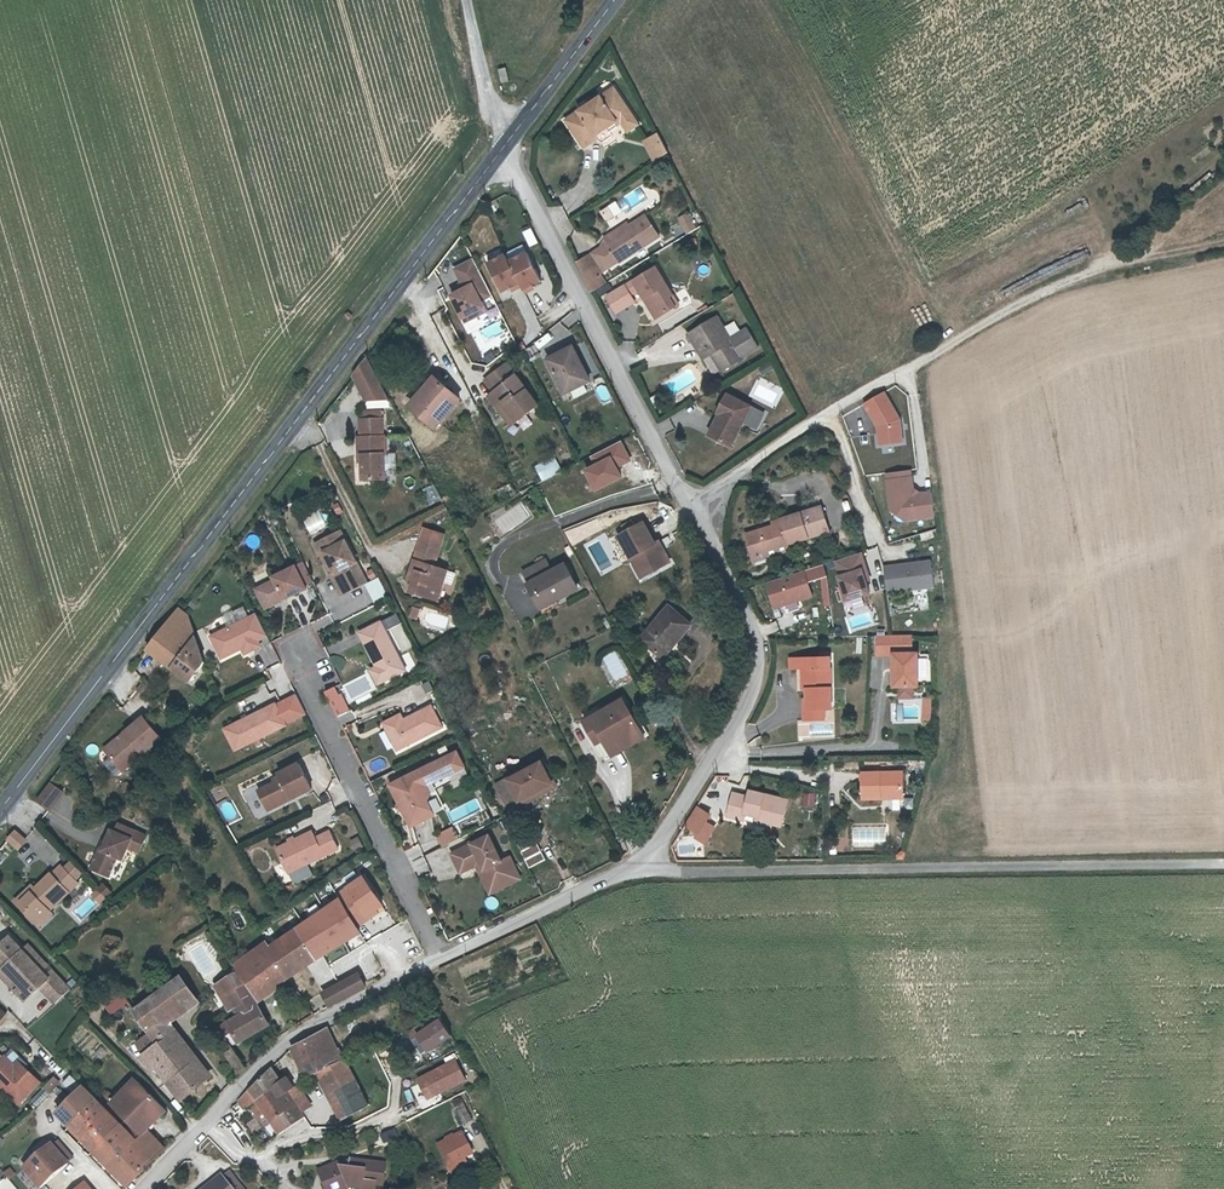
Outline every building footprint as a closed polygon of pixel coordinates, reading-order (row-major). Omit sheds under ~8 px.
[(504,82),(511,81),(507,68),(501,69),(504,82)] [(596,132),(604,127),(613,121),(615,120),(618,123),(632,114),(614,88),(568,119),(585,145),(598,136),(596,132)] [(632,114),(618,123),(624,132),(638,123),(632,114)] [(613,121),(604,127),(608,132),(616,127),(613,121)] [(668,151),(659,133),(651,138),(656,148),(651,150),(656,160),(668,151)] [(656,148),(651,138),(645,140),(651,150),(656,148)] [(620,210),(646,200),(641,188),(615,199),(620,210)] [(686,211),(677,217),(688,233),(696,228),(686,211)] [(603,249),(580,265),(595,295),(608,286),(602,276),(621,263),(622,264),(661,239),(647,218),(631,228),(619,236),(616,232),(605,239),(606,240),(603,249)] [(619,236),(631,228),(628,224),(616,232),(619,236)] [(522,230),(527,246),(536,243),(531,227),(522,230)] [(508,252),(489,260),(502,288),(512,284),(513,287),(522,283),(525,290),(535,285),(533,282),(542,278),(529,250),(511,258),(508,252)] [(475,256),(457,265),(467,284),(452,292),(463,314),(471,310),(479,312),(487,308),(481,297),(492,292),(475,256)] [(636,284),(609,300),(618,315),(636,305),(632,298),(641,293),(646,301),(650,299),(653,304),(649,306),(658,320),(676,310),(670,299),(674,297),(658,271),(636,284)] [(679,290),(679,306),(688,306),(688,290),(679,290)] [(670,299),(676,310),(680,308),(674,297),(670,299)] [(957,303),(951,306),(959,319),(964,316),(957,303)] [(757,347),(746,329),(729,339),(717,319),(688,335),(700,355),(708,350),(711,355),(721,371),(741,359),(740,357),(757,347)] [(575,347),(551,358),(568,391),(591,380),(575,347)] [(708,350),(700,355),(702,360),(711,355),(708,350)] [(369,356),(355,375),(367,399),(391,399),(369,356)] [(488,379),(496,390),(518,419),(538,404),(508,364),(488,379)] [(434,375),(426,384),(430,388),(412,408),(434,427),(459,398),(434,375)] [(430,388),(426,384),(409,404),(412,408),(430,388)] [(603,404),(612,400),(605,384),(596,388),(603,404)] [(514,423),(518,419),(496,390),(491,394),(514,423)] [(858,403),(882,448),(906,435),(882,390),(858,403)] [(714,421),(713,423),(718,426),(711,438),(728,447),(750,408),(725,396),(715,413),(713,414),(710,420),(714,421)] [(362,419),(386,419),(386,410),(362,410),(362,419)] [(386,435),(386,419),(362,419),(362,434),(359,436),(358,450),(362,451),(362,477),(386,477),(386,451),(389,451),(390,435),(386,435)] [(718,426),(713,423),(706,435),(711,438),(718,426)] [(534,465),(539,480),(561,473),(555,458),(534,465)] [(889,522),(932,518),(930,489),(913,491),(910,469),(884,471),(889,522)] [(405,474),(401,484),(412,489),(416,478),(405,474)] [(755,557),(768,552),(788,546),(832,532),(824,507),(784,520),(785,525),(776,528),(762,532),(749,537),(755,557)] [(312,535),(333,522),(324,509),(304,522),(312,535)] [(785,525),(784,520),(774,523),(776,528),(785,525)] [(882,528),(877,520),(870,524),(875,533),(882,528)] [(630,556),(637,552),(648,572),(669,560),(658,540),(654,542),(643,521),(619,534),(630,556)] [(342,529),(321,540),(336,571),(332,573),(343,594),(369,581),(342,529)] [(422,542),(442,548),(446,536),(426,529),(422,542)] [(247,539),(253,550),(262,544),(255,533),(247,539)] [(316,542),(332,573),(336,571),(321,540),(316,542)] [(411,588),(440,597),(450,568),(437,563),(442,548),(422,542),(410,574),(415,577),(413,581),(411,588)] [(791,552),(788,546),(768,552),(755,557),(756,562),(770,558),(791,552)] [(859,551),(829,561),(843,601),(868,592),(864,580),(869,579),(859,551)] [(637,552),(630,556),(641,575),(648,572),(637,552)] [(520,567),(533,589),(538,586),(545,600),(576,582),(563,559),(549,567),(542,554),(520,567)] [(928,557),(880,565),(885,594),(933,586),(928,557)] [(701,560),(694,563),(700,574),(706,571),(701,560)] [(257,588),(266,607),(308,587),(306,584),(315,580),(305,561),(275,575),(276,578),(257,588)] [(822,563),(762,581),(770,609),(811,597),(806,580),(825,574),(822,563)] [(366,585),(376,603),(390,595),(381,577),(366,585)] [(538,586),(533,589),(540,603),(545,600),(538,586)] [(161,653),(167,646),(178,653),(174,659),(192,671),(206,655),(187,609),(179,603),(147,643),(161,653)] [(640,635),(655,649),(667,636),(672,641),(689,623),(668,604),(640,635)] [(416,607),(413,616),(419,618),(422,609),(416,607)] [(851,630),(873,623),(869,611),(846,618),(851,630)] [(222,657),(242,647),(258,639),(268,635),(257,613),(211,636),(222,657)] [(361,632),(378,666),(386,680),(407,669),(383,621),(361,632)] [(667,636),(655,649),(660,654),(672,641),(667,636)] [(876,636),(876,655),(895,655),(895,687),(920,687),(919,654),(911,654),(911,636),(876,636)] [(261,645),(258,639),(242,647),(245,653),(261,645)] [(167,646),(161,653),(173,661),(178,653),(167,646)] [(817,670),(816,660),(792,661),(792,671),(801,671),(807,670),(817,670)] [(817,670),(832,670),(832,660),(816,660),(817,670)] [(277,695),(293,687),(280,663),(264,671),(277,695)] [(380,683),(386,680),(378,666),(372,669),(380,683)] [(817,670),(807,670),(807,690),(807,701),(807,722),(825,723),(824,711),(832,711),(832,670),(817,670)] [(144,672),(136,682),(141,687),(150,677),(144,672)] [(338,684),(323,689),(333,716),(348,711),(338,684)] [(276,699),(285,718),(304,709),(295,691),(276,699)] [(581,724),(599,753),(642,726),(623,697),(581,724)] [(275,698),(229,720),(240,742),(286,720),(285,718),(276,699),(275,698)] [(933,700),(925,699),(923,720),(932,721),(933,700)] [(912,717),(910,703),(890,706),(892,720),(912,717)] [(433,705),(405,719),(388,727),(399,749),(444,726),(433,705)] [(127,727),(106,744),(122,763),(160,731),(143,710),(125,725),(127,727)] [(351,711),(339,717),(343,724),(355,718),(351,711)] [(385,722),(388,727),(405,719),(402,713),(385,722)] [(234,745),(240,742),(229,720),(224,723),(234,745)] [(105,742),(106,744),(127,727),(125,725),(105,742)] [(646,733),(642,726),(599,753),(603,760),(646,733)] [(458,752),(444,758),(451,772),(465,765),(458,752)] [(392,784),(412,825),(434,814),(428,801),(431,793),(426,784),(451,772),(444,758),(392,784)] [(278,769),(279,771),(280,775),(274,778),(258,785),(267,806),(311,784),(299,759),(278,769)] [(518,798),(519,801),(536,792),(535,789),(553,780),(544,761),(497,785),(506,804),(518,798)] [(862,800),(880,799),(880,796),(902,795),(902,773),(862,773),(862,800)] [(61,788),(48,777),(33,797),(47,807),(61,788)] [(536,792),(519,801),(522,805),(557,787),(553,780),(535,789),(536,792)] [(222,785),(211,790),(218,804),(229,799),(222,785)] [(744,812),(755,815),(763,817),(762,821),(771,823),(781,826),(788,799),(749,789),(748,796),(733,792),(727,815),(742,819),(744,812)] [(813,805),(815,793),(803,792),(802,804),(813,805)] [(903,797),(902,808),(911,808),(912,797),(903,797)] [(695,810),(684,828),(699,838),(706,827),(711,819),(695,810)] [(769,827),(771,823),(762,821),(763,817),(755,815),(753,823),(769,827)] [(110,826),(127,832),(130,825),(113,818),(110,826)] [(134,846),(141,829),(130,825),(127,832),(110,826),(106,824),(102,836),(99,844),(95,842),(87,863),(105,870),(113,852),(119,854),(124,843),(134,846)] [(437,834),(443,846),(459,838),(453,826),(437,834)] [(850,826),(851,846),(884,846),(884,826),(850,826)] [(696,842),(705,847),(715,832),(706,827),(699,838),(696,842)] [(274,845),(286,869),(337,845),(329,828),(314,834),(311,828),(274,845)] [(11,829),(4,838),(14,846),(21,837),(11,829)] [(490,834),(452,853),(462,872),(478,864),(482,862),(494,888),(520,875),(511,856),(503,860),(490,834)] [(405,850),(410,862),(412,861),(418,874),(428,869),(417,845),(405,850)] [(75,880),(59,861),(51,870),(49,868),(33,883),(29,887),(25,883),(16,892),(20,897),(16,900),(23,908),(27,904),(35,914),(45,905),(75,880)] [(482,862),(478,864),(494,898),(524,883),(520,875),(494,888),(482,862)] [(102,881),(98,886),(105,893),(110,888),(102,881)] [(100,899),(105,893),(98,886),(92,891),(100,899)] [(69,911),(79,922),(98,906),(88,895),(69,911)] [(334,948),(360,931),(342,895),(313,916),(334,948)] [(32,917),(35,914),(27,904),(23,908),(32,917)] [(49,909),(45,905),(35,914),(39,918),(49,909)] [(316,953),(319,958),(334,948),(313,916),(270,946),(285,973),(316,953)] [(7,935),(0,942),(0,966),(1,967),(18,985),(14,989),(23,998),(37,985),(46,976),(19,948),(7,935)] [(252,993),(285,973),(270,946),(266,940),(235,962),(238,967),(252,993)] [(19,948),(46,976),(37,985),(41,989),(56,975),(25,943),(19,948)] [(289,978),(319,958),(316,953),(285,973),(289,978)] [(1,967),(0,968),(0,974),(14,989),(18,985),(1,967)] [(221,977),(236,1003),(252,993),(238,967),(221,977)] [(319,991),(325,1002),(361,984),(354,971),(319,991)] [(166,1011),(191,991),(178,973),(153,993),(166,1011)] [(290,981),(289,978),(285,973),(252,993),(256,1001),(290,981)] [(56,975),(41,989),(53,1001),(67,987),(56,975)] [(214,982),(228,1008),(236,1003),(221,977),(214,982)] [(166,1011),(160,1015),(193,1060),(190,1063),(202,1078),(210,1071),(172,1019),(197,1000),(193,995),(191,991),(166,1011)] [(267,1020),(256,1001),(252,993),(236,1003),(228,1008),(232,1016),(227,1020),(238,1037),(267,1020)] [(193,1060),(160,1015),(147,1025),(157,1039),(165,1048),(179,1067),(167,1078),(181,1095),(202,1078),(190,1063),(193,1060)] [(436,1017),(413,1032),(426,1050),(448,1035),(436,1017)] [(292,1044),(307,1075),(311,1073),(318,1069),(344,1055),(327,1023),(310,1033),(311,1034),(292,1044)] [(137,1049),(140,1052),(157,1039),(147,1025),(140,1030),(148,1040),(137,1049)] [(132,1036),(140,1046),(148,1040),(140,1030),(132,1036)] [(151,1059),(167,1078),(179,1067),(165,1048),(157,1039),(140,1052),(147,1062),(151,1059)] [(232,1043),(225,1049),(239,1068),(246,1062),(232,1043)] [(302,1078),(307,1075),(292,1044),(289,1048),(302,1078)] [(18,1102),(39,1079),(24,1065),(19,1069),(13,1063),(3,1054),(0,1057),(0,1084),(18,1102)] [(323,1076),(328,1086),(334,1082),(343,1100),(337,1103),(335,1104),(342,1117),(368,1104),(351,1070),(344,1055),(318,1069),(323,1076)] [(13,1063),(19,1069),(24,1065),(18,1059),(13,1063)] [(274,1067),(250,1088),(255,1096),(272,1084),(279,1094),(287,1089),(287,1088),(282,1080),(274,1067)] [(314,1080),(323,1076),(318,1069),(311,1073),(314,1080)] [(136,1120),(160,1097),(137,1074),(113,1098),(132,1117),(136,1120)] [(56,1094),(62,1080),(53,1077),(47,1090),(56,1094)] [(289,1077),(282,1080),(287,1088),(293,1084),(289,1077)] [(98,1092),(85,1079),(56,1109),(68,1122),(75,1114),(98,1092)] [(297,1081),(293,1084),(287,1088),(287,1089),(295,1101),(306,1095),(297,1081)] [(328,1086),(337,1103),(343,1100),(334,1082),(328,1086)] [(250,1102),(258,1114),(264,1109),(271,1119),(279,1113),(295,1101),(287,1089),(279,1094),(272,1084),(255,1096),(250,1088),(240,1098),(245,1105),(250,1102)] [(123,1117),(98,1092),(75,1114),(76,1115),(99,1139),(123,1117)] [(306,1095),(295,1101),(299,1108),(310,1101),(306,1095)] [(460,1106),(457,1107),(464,1122),(474,1117),(464,1096),(457,1100),(460,1106)] [(166,1104),(160,1097),(136,1120),(144,1128),(147,1124),(166,1104)] [(295,1101),(279,1113),(287,1125),(303,1114),(299,1108),(295,1101)] [(265,1123),(271,1119),(264,1109),(258,1114),(265,1123)] [(76,1115),(69,1122),(93,1146),(99,1139),(76,1115)] [(127,1122),(123,1117),(99,1139),(93,1146),(111,1164),(138,1136),(139,1134),(127,1122)] [(165,1142),(147,1124),(144,1128),(136,1120),(132,1117),(127,1122),(139,1134),(138,1136),(154,1152),(165,1142)] [(450,1162),(465,1154),(474,1149),(464,1130),(439,1142),(450,1162)] [(127,1180),(154,1152),(138,1136),(111,1164),(127,1180)] [(52,1142),(68,1161),(74,1157),(57,1137),(52,1142)] [(24,1167),(41,1186),(68,1161),(52,1142),(24,1167)] [(469,1161),(465,1154),(450,1162),(453,1169),(469,1161)] [(330,1163),(335,1174),(324,1179),(328,1188),(337,1188),(351,1183),(361,1185),(361,1188),(374,1188),(375,1180),(382,1182),(385,1160),(350,1156),(349,1158),(341,1161),(340,1158),(330,1163)] [(330,1163),(319,1167),(324,1179),(335,1174),(330,1163)] [(229,1167),(220,1174),(231,1186),(238,1179),(229,1167)] [(238,1179),(231,1186),(220,1174),(220,1173),(214,1178),(219,1188),(242,1188),(245,1187),(238,1179)] [(214,1178),(201,1188),(219,1188),(214,1178)] [(85,1181),(76,1188),(93,1188),(85,1181)]
